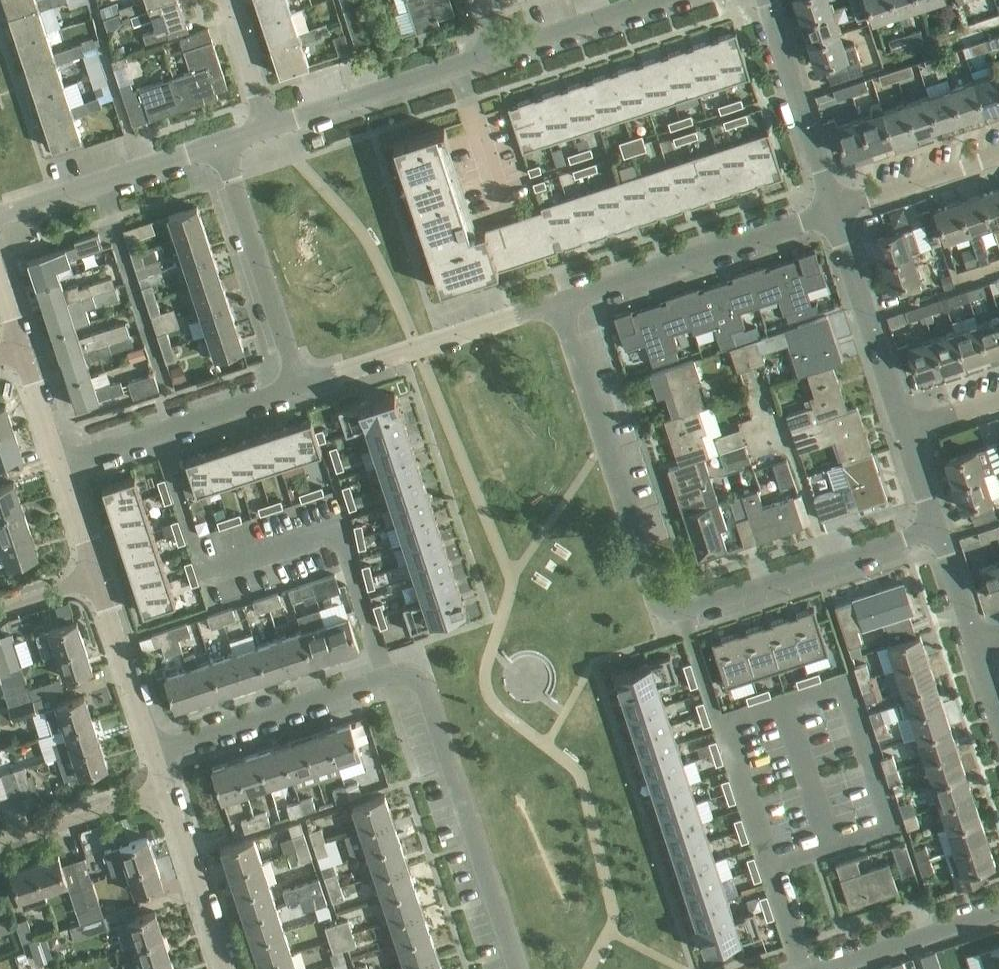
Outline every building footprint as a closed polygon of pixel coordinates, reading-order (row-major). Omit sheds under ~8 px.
[(37,0),(5,0),(9,13),(38,4),(37,0)] [(54,4),(52,0),(37,0),(38,4),(9,13),(18,40),(47,30),(40,9),(54,4)] [(170,35),(167,28),(186,21),(179,0),(158,0),(148,3),(150,9),(136,13),(133,2),(119,7),(121,13),(123,18),(131,15),(134,24),(152,17),(157,30),(143,35),(146,43),(170,35)] [(135,2),(133,2),(136,13),(150,9),(148,3),(158,0),(135,0),(135,2)] [(288,0),(256,0),(262,20),(292,10),(288,0)] [(354,44),(368,39),(356,0),(341,0),(354,44)] [(407,10),(395,13),(403,37),(440,24),(438,18),(455,13),(454,10),(449,12),(445,0),(404,0),(407,10)] [(830,5),(828,0),(795,0),(802,19),(831,9),(830,5)] [(866,16),(861,0),(859,0),(851,3),(857,19),(866,16)] [(897,12),(893,0),(867,0),(874,20),(897,12)] [(897,12),(898,12),(900,18),(909,15),(907,9),(921,4),(919,0),(893,0),(897,12)] [(121,13),(119,7),(117,3),(100,9),(104,19),(121,13)] [(839,33),(831,10),(831,9),(802,19),(809,42),(839,33)] [(299,32),(292,11),(292,10),(262,20),(271,46),(301,37),(302,42),(316,38),(313,27),(299,32)] [(330,34),(328,28),(326,23),(313,27),(316,38),(330,34)] [(228,87),(223,73),(208,28),(180,37),(191,70),(174,76),(184,108),(185,107),(184,106),(203,100),(204,101),(218,96),(216,91),(228,87)] [(908,44),(924,39),(920,29),(905,34),(908,44)] [(54,52),(47,31),(47,30),(18,40),(26,67),(56,57),(54,52)] [(710,40),(724,85),(750,76),(736,32),(719,38),(719,39),(711,42),(711,40),(710,40)] [(339,55),(351,52),(345,33),(333,37),(339,55)] [(854,43),(843,46),(839,33),(809,42),(817,65),(824,63),(827,75),(861,64),(854,43)] [(892,49),(908,44),(905,34),(889,40),(892,49)] [(986,39),(989,49),(998,46),(998,35),(986,39)] [(309,64),(302,42),(301,37),(271,46),(280,74),(309,64)] [(973,54),(989,49),(986,39),(970,45),(973,54)] [(684,48),(699,93),(724,85),(710,40),(693,45),(694,47),(686,50),(686,48),(684,48)] [(85,53),(84,49),(82,43),(68,47),(71,58),(85,53)] [(58,62),(71,58),(68,47),(54,52),(56,57),(26,67),(35,93),(65,84),(58,62)] [(659,56),(674,101),(699,93),(684,48),(668,54),(669,55),(661,58),(660,56),(659,56)] [(959,59),(956,50),(956,49),(940,54),(943,64),(959,59)] [(927,69),(943,64),(940,54),(924,60),(927,69)] [(126,55),(111,60),(114,68),(125,64),(128,63),(126,56),(126,55)] [(634,65),(649,110),(674,101),(659,56),(643,62),(644,63),(636,66),(635,64),(634,65)] [(898,79),(913,74),(910,64),(895,69),(898,79)] [(609,73),(624,118),(649,110),(634,65),(618,70),(619,72),(611,74),(610,73),(609,73)] [(882,84),(898,79),(895,69),(879,75),(882,84)] [(584,81),(599,126),(624,118),(609,73),(593,78),(594,80),(586,83),(585,81),(584,81)] [(998,106),(998,80),(997,74),(974,81),(984,111),(998,106)] [(133,90),(131,82),(120,86),(133,125),(164,114),(164,113),(183,107),(183,108),(184,108),(174,76),(133,90)] [(868,88),(865,79),(849,84),(852,93),(868,88)] [(559,89),(574,134),(599,126),(584,81),(568,87),(569,88),(561,91),(560,89),(559,89)] [(961,118),(984,111),(974,81),(952,89),(961,118)] [(72,105),(65,84),(35,93),(44,121),(74,111),(72,105)] [(836,99),(852,93),(849,84),(833,89),(836,99)] [(534,98),(549,143),(574,134),(559,89),(544,95),(544,96),(536,99),(535,97),(534,98)] [(938,126),(961,118),(952,89),(929,96),(938,126)] [(103,107),(101,102),(99,96),(85,101),(89,112),(103,107)] [(915,133),(938,126),(929,96),(906,104),(915,133)] [(741,97),(729,101),(732,109),(743,105),(741,97)] [(508,106),(523,151),(549,143),(534,98),(519,103),(519,104),(511,107),(510,106),(508,106)] [(74,111),(44,121),(53,148),(82,138),(75,116),(89,112),(85,101),(72,105),(74,111)] [(729,101),(718,105),(720,113),(732,109),(729,101)] [(870,148),(893,140),(883,111),(880,103),(870,106),(872,115),(860,119),(870,148)] [(893,140),(915,133),(906,104),(883,111),(893,140)] [(746,113),(734,117),(737,124),(749,121),(746,113)] [(691,114),(679,118),(682,126),(693,122),(691,114)] [(734,117),(723,120),(725,128),(737,124),(734,117)] [(679,118),(668,121),(670,129),(682,126),(679,118)] [(847,156),(870,148),(860,119),(837,126),(847,156)] [(436,130),(394,144),(399,161),(396,162),(399,173),(403,172),(408,188),(405,189),(408,201),(412,200),(417,216),(414,217),(417,229),(421,227),(422,229),(427,228),(433,245),(427,246),(427,247),(441,288),(458,283),(459,286),(483,279),(482,275),(555,251),(542,209),(477,231),(447,141),(443,128),(437,130),(436,130)] [(696,129),(685,133),(687,141),(699,137),(696,129)] [(768,131),(743,140),(757,183),(765,181),(766,182),(783,176),(768,131)] [(685,133),(673,137),(676,144),(687,141),(685,133)] [(642,134),(631,138),(633,145),(645,142),(642,134)] [(631,138),(619,141),(622,149),(633,145),(631,138)] [(743,140),(717,148),(732,192),(732,191),(740,189),(741,190),(758,185),(757,183),(743,140)] [(645,142),(633,145),(636,153),(647,150),(645,142)] [(633,145),(622,149),(624,157),(636,153),(633,145)] [(591,147),(579,150),(582,158),(593,154),(591,147)] [(717,148),(692,156),(706,200),(707,200),(715,197),(716,198),(733,193),(732,191),(732,192),(717,148)] [(579,150),(568,154),(570,162),(582,158),(579,150)] [(692,156),(667,165),(681,208),(682,208),(690,205),(691,207),(708,201),(707,200),(706,200),(692,156)] [(596,162),(584,166),(587,174),(598,170),(596,162)] [(540,164),(528,167),(531,175),(542,171),(540,164)] [(667,165),(642,173),(656,216),(657,216),(665,213),(665,215),(683,209),(682,208),(681,208),(667,165)] [(584,166),(573,170),(575,177),(587,174),(584,166)] [(642,173),(617,181),(631,224),(632,224),(640,222),(640,223),(657,217),(657,216),(656,216),(642,173)] [(545,179),(533,182),(536,190),(547,186),(545,179)] [(617,181),(591,189),(606,233),(607,232),(615,230),(615,231),(632,226),(632,224),(631,224),(617,181)] [(982,193),(991,222),(994,231),(998,229),(998,188),(982,193)] [(591,189),(566,198),(580,241),(582,241),(590,238),(590,239),(607,234),(607,232),(606,233),(591,189)] [(979,226),(991,222),(982,193),(959,201),(968,230),(977,256),(987,253),(979,226)] [(566,198),(541,206),(542,209),(555,251),(557,250),(557,249),(565,246),(565,248),(582,242),(582,241),(580,241),(566,198)] [(945,237),(968,230),(959,201),(936,208),(945,237)] [(197,205),(169,215),(177,238),(205,229),(197,205)] [(929,209),(918,213),(922,224),(924,231),(926,230),(935,227),(930,210),(929,209)] [(913,227),(874,239),(882,263),(911,253),(920,250),(913,227)] [(935,227),(926,230),(931,247),(941,243),(935,227)] [(205,229),(177,238),(181,251),(174,253),(178,264),(184,262),(213,253),(205,229)] [(69,259),(103,248),(98,233),(74,240),(76,245),(29,260),(37,285),(59,278),(56,266),(70,262),(69,259)] [(140,250),(136,237),(126,240),(131,253),(140,250)] [(139,277),(148,274),(162,270),(154,245),(140,250),(131,253),(139,277)] [(787,261),(786,261),(806,316),(819,311),(816,302),(811,304),(806,289),(826,283),(815,248),(798,254),(800,258),(795,260),(794,258),(792,259),(789,261),(788,260),(787,260),(787,261)] [(213,253),(184,262),(192,286),(220,277),(213,253)] [(899,295),(919,289),(921,288),(918,276),(911,253),(882,263),(889,286),(896,284),(899,295)] [(764,265),(747,270),(759,305),(778,298),(783,314),(786,313),(788,321),(800,317),(806,316),(786,261),(784,262),(783,262),(781,263),(777,265),(777,264),(776,264),(776,265),(772,266),(770,266),(770,268),(765,269),(764,265)] [(717,283),(715,284),(734,339),(746,335),(743,327),(745,326),(740,311),(759,305),(747,270),(732,275),(733,280),(728,282),(728,280),(726,281),(722,283),(722,282),(721,282),(721,283),(717,284),(717,283)] [(146,301),(156,297),(148,274),(139,277),(146,301)] [(45,309),(115,286),(112,276),(79,287),(78,283),(63,288),(59,278),(37,285),(45,309)] [(220,277),(192,286),(200,309),(200,310),(228,300),(220,277)] [(697,287),(681,292),(693,326),(692,327),(694,332),(714,326),(721,349),(736,344),(734,339),(715,284),(714,284),(714,285),(711,286),(710,286),(709,286),(709,287),(706,288),(705,287),(703,288),(704,290),(699,291),(697,287)] [(970,300),(986,294),(982,285),(967,290),(970,300)] [(96,305),(119,298),(115,286),(45,309),(53,333),(75,326),(90,321),(86,307),(95,304),(96,305)] [(954,305),(970,300),(967,290),(951,295),(954,305)] [(650,305),(649,306),(667,361),(679,357),(676,349),(678,348),(673,333),(692,327),(693,326),(681,292),(665,297),(667,302),(662,303),(661,302),(659,302),(659,303),(656,304),(655,304),(654,304),(654,305),(651,306),(650,305)] [(151,315),(161,311),(156,297),(146,301),(151,315)] [(924,314),(940,309),(937,299),(921,305),(924,314)] [(228,300),(200,310),(208,333),(236,324),(228,300)] [(908,320),(924,314),(921,305),(905,310),(908,320)] [(631,308),(614,314),(625,348),(645,342),(653,366),(667,361),(649,306),(648,306),(648,307),(644,308),(644,307),(643,308),(639,310),(639,309),(637,310),(637,311),(632,313),(631,308)] [(832,364),(842,361),(827,315),(792,327),(806,373),(808,372),(832,364)] [(998,350),(998,318),(978,324),(987,354),(998,350)] [(61,357),(130,335),(126,322),(79,337),(75,326),(53,333),(61,357)] [(236,324),(208,333),(215,357),(244,348),(236,324)] [(965,361),(987,354),(978,324),(955,332),(965,361)] [(162,348),(171,345),(167,331),(157,334),(162,348)] [(942,369),(965,361),(955,332),(932,339),(942,369)] [(89,375),(85,361),(133,345),(130,335),(61,357),(69,381),(89,375)] [(751,365),(764,361),(757,339),(744,343),(751,365)] [(919,376),(942,369),(932,339),(909,347),(907,342),(896,346),(904,369),(915,365),(919,376)] [(738,369),(751,365),(744,343),(731,347),(738,369)] [(127,350),(131,361),(145,356),(141,345),(127,350)] [(166,362),(176,359),(171,345),(162,348),(166,362)] [(672,417),(699,408),(704,406),(697,384),(701,382),(694,359),(650,374),(658,398),(665,395),(672,417)] [(791,428),(847,410),(832,364),(808,372),(815,395),(811,396),(814,404),(786,414),(791,428)] [(159,389),(154,373),(128,381),(134,397),(159,389)] [(106,381),(93,386),(89,375),(69,381),(77,406),(124,391),(121,380),(107,384),(106,381)] [(338,410),(346,435),(365,428),(401,416),(394,394),(369,402),(368,400),(338,410)] [(0,406),(0,433),(14,429),(6,404),(0,406)] [(847,410),(791,428),(799,452),(835,439),(843,462),(872,452),(857,407),(847,410)] [(680,465),(697,459),(703,457),(708,456),(701,432),(706,431),(699,408),(672,417),(665,419),(680,465)] [(407,436),(401,416),(365,428),(371,448),(407,436)] [(311,419),(290,426),(301,458),(322,451),(319,442),(315,431),(311,419)] [(290,426),(269,432),(280,465),(301,458),(290,426)] [(719,452),(745,443),(739,427),(714,436),(719,452)] [(323,428),(315,431),(319,442),(326,440),(323,428)] [(22,453),(14,429),(0,433),(0,460),(22,453)] [(269,432),(249,439),(259,471),(280,465),(269,432)] [(414,455),(407,436),(371,448),(378,466),(414,455)] [(249,439),(228,446),(238,478),(259,471),(249,439)] [(724,468),(750,460),(745,443),(719,452),(724,468)] [(983,473),(990,471),(998,468),(998,454),(998,451),(998,450),(998,443),(996,444),(996,446),(976,453),(975,450),(946,460),(954,483),(983,473)] [(337,445),(329,448),(333,459),(340,457),(337,445)] [(228,446),(207,453),(218,485),(238,478),(228,446)] [(872,452),(843,462),(851,485),(814,497),(822,519),(887,498),(872,452)] [(207,453),(186,460),(194,484),(196,492),(218,485),(207,453)] [(420,474),(414,455),(378,466),(384,486),(420,474)] [(340,457),(333,459),(337,470),(344,468),(340,457)] [(680,465),(668,469),(683,514),(719,503),(703,457),(697,459),(680,465)] [(780,487),(794,482),(787,459),(773,463),(780,487)] [(972,516),(991,509),(994,508),(990,497),(997,495),(998,491),(993,472),(990,471),(983,473),(954,483),(962,506),(968,504),(972,516)] [(426,493),(420,474),(384,486),(390,505),(426,493)] [(142,498),(135,476),(102,487),(109,509),(142,498)] [(160,492),(168,490),(164,478),(157,481),(160,492)] [(22,506),(14,481),(0,486),(0,513),(22,506)] [(194,484),(184,488),(186,495),(196,492),(194,484)] [(346,499),(353,497),(350,485),(342,488),(346,499)] [(324,494),(321,486),(310,490),(312,497),(324,494)] [(793,497),(770,504),(763,506),(757,489),(743,494),(750,516),(758,540),(803,526),(797,507),(793,497)] [(164,504),(172,501),(168,490),(160,492),(164,504)] [(312,497),(310,490),(298,494),(301,501),(312,497)] [(433,513),(426,493),(390,505),(397,525),(433,513)] [(799,495),(793,497),(797,507),(803,526),(808,524),(810,523),(801,494),(799,495)] [(350,511),(357,508),(353,497),(346,499),(350,511)] [(149,518),(142,498),(109,509),(116,529),(149,518)] [(283,507),(280,499),(269,503),(272,511),(283,507)] [(272,511),(269,503),(258,507),(260,515),(272,511)] [(719,503),(683,514),(698,560),(727,550),(720,529),(727,527),(719,503)] [(30,529),(22,506),(0,513),(0,539),(30,529)] [(223,508),(214,511),(217,520),(226,517),(223,508)] [(242,520),(240,513),(228,517),(231,524),(242,520)] [(439,532),(433,513),(397,525),(403,544),(439,532)] [(745,545),(758,540),(750,516),(737,520),(745,545)] [(231,524),(228,517),(226,517),(217,520),(219,528),(231,524)] [(155,539),(149,518),(116,529),(123,550),(155,539)] [(174,533),(181,530),(178,519),(170,522),(174,533)] [(356,537),(364,535),(362,523),(354,525),(356,537)] [(981,541),(997,536),(994,526),(978,531),(981,541)] [(0,539),(0,540),(8,564),(38,554),(30,529),(0,539)] [(178,544),(185,542),(181,530),(174,533),(178,544)] [(445,552),(439,532),(403,544),(409,563),(445,552)] [(358,548),(366,547),(364,535),(356,537),(358,548)] [(123,550),(130,570),(162,560),(155,539),(123,550)] [(452,571),(445,552),(409,563),(415,583),(452,571)] [(169,580),(162,560),(130,570),(136,591),(169,580)] [(187,574),(195,571),(191,560),(184,562),(187,574)] [(998,595),(998,562),(982,568),(991,597),(998,595)] [(364,578),(371,576),(368,564),(361,566),(364,578)] [(191,585),(199,583),(195,571),(187,574),(191,585)] [(458,590),(452,571),(415,583),(422,602),(458,590)] [(341,591),(339,586),(335,574),(312,582),(315,592),(326,589),(328,595),(341,591)] [(367,590),(375,587),(371,576),(364,578),(367,590)] [(176,602),(169,580),(136,591),(143,613),(176,602)] [(302,597),(315,592),(312,582),(299,586),(302,597)] [(892,643),(916,635),(909,612),(912,611),(903,583),(854,599),(854,600),(835,606),(841,625),(843,633),(848,646),(862,641),(858,629),(885,620),(892,643)] [(402,608),(410,632),(441,622),(440,620),(465,612),(458,590),(422,602),(402,608)] [(282,604),(278,593),(266,597),(270,609),(282,604)] [(257,613),(270,609),(266,597),(253,601),(257,613)] [(67,603),(56,607),(60,620),(72,616),(67,603)] [(377,617),(384,614),(380,603),(373,605),(377,617)] [(224,624),(236,619),(233,608),(220,612),(224,624)] [(790,618),(804,661),(805,661),(808,670),(831,663),(828,653),(829,653),(815,608),(798,614),(798,615),(790,618)] [(211,628),(224,624),(220,612),(207,616),(211,628)] [(380,628),(388,626),(384,614),(377,617),(380,628)] [(325,623),(336,655),(359,647),(349,615),(325,623)] [(765,626),(764,626),(778,669),(804,661),(790,618),(790,616),(772,622),(773,623),(765,626)] [(44,657),(56,653),(85,644),(77,621),(36,634),(44,657)] [(175,627),(179,638),(191,634),(187,623),(175,627)] [(313,663),(336,655),(325,623),(302,630),(313,663)] [(740,634),(739,635),(753,678),(778,669),(764,626),(765,626),(764,624),(747,630),(748,632),(740,634)] [(182,650),(179,638),(175,627),(152,634),(156,646),(161,644),(165,656),(182,650)] [(290,670),(313,663),(302,630),(279,638),(290,670)] [(714,641),(712,642),(726,686),(730,685),(734,697),(755,690),(751,678),(753,678),(739,635),(740,634),(739,633),(722,638),(722,640),(714,643),(714,641)] [(928,657),(920,634),(916,635),(892,643),(888,644),(895,668),(928,657)] [(267,678),(290,670),(279,638),(257,645),(267,678)] [(64,677),(73,674),(92,668),(85,644),(56,653),(64,677)] [(245,685),(267,678),(257,645),(234,653),(245,685)] [(211,660),(198,664),(194,652),(184,656),(188,668),(199,700),(222,692),(211,660)] [(222,692),(245,685),(234,653),(211,660),(222,692)] [(639,667),(615,675),(622,697),(658,685),(678,678),(670,655),(639,665),(639,667)] [(903,691),(935,680),(928,657),(895,668),(884,672),(891,694),(903,691)] [(691,661),(683,664),(687,676),(694,673),(691,661)] [(858,680),(870,676),(866,663),(854,667),(858,680)] [(18,694),(30,690),(22,667),(11,671),(18,694)] [(176,708),(199,700),(188,668),(165,675),(176,708)] [(11,671),(0,675),(0,681),(1,681),(7,698),(18,694),(11,671)] [(807,675),(810,683),(821,679),(818,671),(807,675)] [(694,673),(687,676),(691,687),(698,685),(694,673)] [(795,679),(798,686),(810,683),(807,675),(795,679)] [(862,693),(874,689),(870,676),(858,680),(862,693)] [(885,722),(910,713),(943,703),(935,680),(903,691),(907,703),(902,705),(901,702),(881,709),(885,722)] [(658,685),(622,697),(629,716),(665,704),(658,685)] [(757,691),(760,699),(771,695),(768,687),(757,691)] [(11,709),(33,701),(30,690),(18,694),(7,698),(11,709)] [(745,695),(748,703),(760,699),(757,691),(745,695)] [(92,719),(85,695),(44,708),(52,732),(64,728),(92,719)] [(703,700),(696,703),(699,714),(707,712),(703,700)] [(33,701),(11,709),(14,720),(37,713),(33,701)] [(918,736),(950,726),(943,703),(910,713),(918,736)] [(665,704),(629,716),(635,735),(671,723),(665,704)] [(873,725),(885,722),(881,709),(869,713),(873,725)] [(707,712),(699,714),(703,726),(711,723),(707,712)] [(57,756),(100,742),(92,719),(64,728),(67,737),(53,742),(57,756)] [(337,762),(360,754),(361,754),(350,722),(327,729),(337,762)] [(881,749),(893,745),(885,722),(873,725),(881,749)] [(671,723),(635,735),(641,755),(677,743),(671,723)] [(958,748),(951,729),(950,726),(918,736),(925,759),(958,748)] [(314,769),(337,762),(327,729),(304,737),(314,769)] [(292,777),(314,769),(304,737),(281,744),(292,777)] [(716,739),(708,741),(712,753),(720,750),(716,739)] [(108,766),(100,742),(57,756),(65,780),(108,766)] [(677,743),(641,755),(648,774),(684,762),(677,743)] [(281,744),(258,752),(269,784),(292,777),(281,744)] [(933,782),(965,771),(958,748),(925,759),(933,782)] [(720,750),(712,753),(716,765),(724,762),(720,750)] [(258,752),(235,760),(246,792),(269,784),(258,752)] [(886,772),(897,768),(893,755),(881,759),(886,772)] [(235,760),(212,767),(223,799),(246,792),(235,760)] [(684,762),(648,774),(654,793),(690,781),(684,762)] [(33,793),(27,774),(25,767),(13,770),(20,791),(22,797),(33,793)] [(904,791),(901,781),(897,768),(886,772),(890,784),(891,784),(895,794),(904,791)] [(8,795),(20,791),(13,770),(2,774),(8,795)] [(940,805),(972,794),(965,771),(933,782),(940,805)] [(729,778),(721,780),(725,792),(733,789),(729,778)] [(690,781),(654,793),(660,813),(696,801),(690,781)] [(362,794),(361,793),(358,782),(345,786),(349,798),(362,794)] [(336,802),(349,798),(345,786),(333,790),(336,802)] [(733,789),(725,792),(729,803),(736,801),(733,789)] [(359,828),(392,817),(385,794),(352,805),(359,828)] [(948,827),(980,817),(972,794),(940,805),(948,827)] [(316,809),(316,808),(312,797),(300,801),(303,813),(316,809)] [(903,816),(915,813),(911,800),(899,804),(903,816)] [(291,817),(303,813),(300,801),(287,805),(291,817)] [(696,801),(660,813),(667,832),(703,820),(696,801)] [(270,824),(270,823),(267,812),(253,816),(257,828),(270,824)] [(907,829),(919,825),(915,813),(903,816),(907,829)] [(253,816),(241,820),(245,832),(257,828),(253,816)] [(741,816),(734,819),(737,830),(745,828),(741,816)] [(367,851),(400,840),(392,817),(359,828),(367,851)] [(955,850),(987,840),(980,817),(948,827),(939,830),(946,853),(947,853),(955,850)] [(703,820),(667,832),(673,851),(709,839),(703,820)] [(285,853),(308,845),(300,822),(289,826),(292,837),(281,840),(285,853)] [(313,843),(325,839),(321,827),(309,831),(313,843)] [(745,828),(737,830),(741,842),(749,839),(745,828)] [(148,836),(105,850),(113,874),(156,860),(148,836)] [(261,860),(254,838),(254,837),(221,848),(229,871),(261,860)] [(318,857),(330,853),(325,839),(313,843),(318,857)] [(709,839),(673,851),(679,870),(715,859),(709,839)] [(374,874),(407,863),(400,840),(367,851),(374,874)] [(958,888),(969,885),(988,878),(984,867),(995,863),(987,840),(955,850),(947,853),(958,888)] [(901,876),(915,871),(905,842),(892,846),(901,876)] [(300,862),(312,858),(308,845),(285,853),(296,850),(300,862)] [(918,862),(930,858),(926,846),(914,849),(918,862)] [(44,889),(67,881),(58,854),(35,862),(44,889)] [(754,855),(746,857),(750,869),(758,867),(754,855)] [(898,890),(892,871),(888,861),(860,870),(856,858),(838,863),(843,877),(840,878),(850,906),(851,906),(851,904),(877,896),(877,897),(898,890)] [(922,875),(934,871),(930,858),(918,862),(922,875)] [(715,859),(679,870),(686,890),(722,878),(715,859)] [(136,893),(144,890),(163,884),(156,860),(128,869),(136,893)] [(269,883),(261,861),(261,860),(229,871),(236,894),(269,883)] [(47,899),(44,889),(35,862),(11,870),(20,897),(21,897),(24,907),(47,899)] [(329,889),(340,885),(336,873),(339,872),(335,862),(321,866),(329,889)] [(415,886),(407,863),(374,874),(382,897),(415,886)] [(758,867),(750,869),(754,881),(762,878),(758,867)] [(311,895),(323,891),(319,878),(283,890),(287,903),(311,895)] [(722,878),(686,890),(692,909),(728,897),(722,878)] [(89,909),(100,905),(93,883),(82,887),(89,909)] [(276,906),(269,883),(236,894),(244,917),(276,906)] [(333,902),(345,898),(340,885),(329,889),(333,902)] [(422,909),(415,886),(382,897),(389,920),(422,909)] [(82,887),(70,890),(77,913),(89,909),(82,887)] [(319,918),(330,915),(331,914),(323,891),(311,895),(319,918)] [(767,894),(759,896),(763,908),(771,905),(767,894)] [(728,897),(692,909),(698,928),(734,917),(728,897)] [(81,923),(104,916),(100,905),(89,909),(77,913),(81,923)] [(771,905),(763,908),(767,919),(774,917),(771,905)] [(284,929),(277,906),(276,906),(244,917),(252,940),(284,929)] [(430,932),(422,909),(389,920),(397,943),(430,932)] [(734,917),(698,928),(706,951),(730,943),(730,945),(762,934),(754,910),(734,917)] [(124,948),(135,944),(163,935),(155,911),(116,924),(124,948)] [(74,938),(85,935),(108,927),(104,916),(81,923),(70,926),(74,938)] [(34,938),(27,917),(15,921),(22,942),(34,938)] [(339,936),(352,932),(348,919),(335,924),(339,936)] [(11,931),(8,921),(0,923),(0,935),(11,931)] [(329,940),(339,936),(335,924),(325,927),(329,940)] [(60,929),(46,934),(51,948),(65,943),(60,929)] [(291,952),(284,929),(252,940),(259,963),(291,952)] [(339,936),(343,949),(356,945),(352,932),(339,936)] [(438,955),(430,932),(397,943),(405,966),(438,955)] [(171,958),(163,935),(135,944),(140,957),(123,963),(125,968),(136,968),(171,958)] [(334,952),(343,949),(339,936),(329,940),(334,952)] [(46,937),(29,942),(33,954),(50,948),(46,937)] [(967,955),(971,968),(998,968),(998,944),(980,951),(967,955)] [(292,952),(291,952),(259,963),(261,968),(297,968),(292,952)] [(438,955),(405,966),(406,968),(442,968),(438,955)] [(136,968),(174,968),(171,958),(136,968)] [(40,959),(19,964),(20,968),(42,968),(40,959)] [(890,965),(891,968),(906,968),(903,961),(890,965)]
